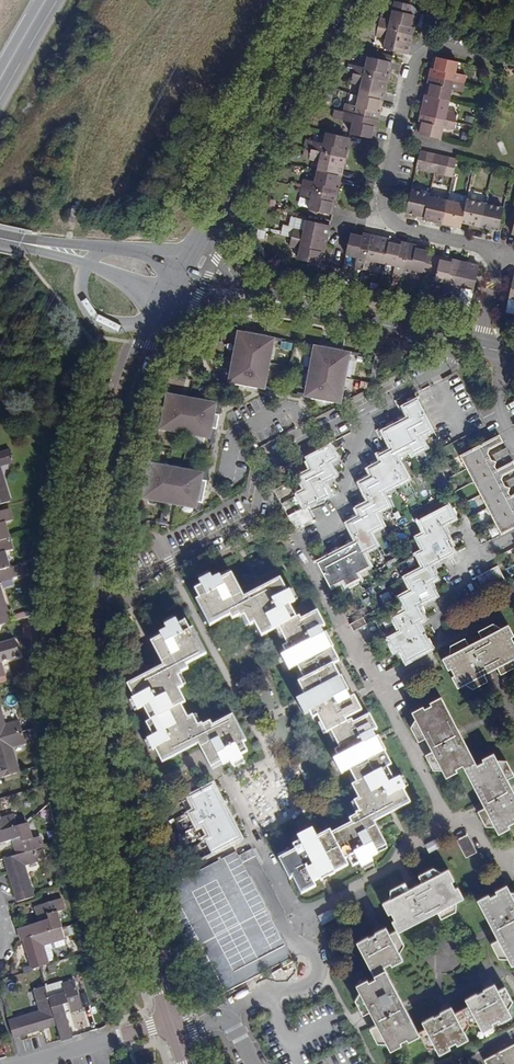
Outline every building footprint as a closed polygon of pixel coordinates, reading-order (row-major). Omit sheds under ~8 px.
[(397,0),(395,0),(393,8),(411,12),(413,3),(397,0)] [(415,15),(392,10),(390,21),(379,19),(376,35),(387,38),(384,48),(407,53),(415,15)] [(365,24),(376,26),(377,19),(366,17),(365,24)] [(391,62),(368,57),(366,67),(355,65),(353,73),(352,82),(361,84),(357,105),(345,102),(343,111),(333,109),(331,118),(354,123),(351,134),(374,139),(391,62)] [(457,63),(434,57),(416,134),(440,139),(442,128),(453,130),(457,113),(447,111),(451,90),(461,92),(465,75),(455,73),(457,63)] [(349,138),(326,133),(323,144),(312,142),(309,157),(319,160),(314,182),(304,180),(300,196),(311,198),(309,209),(332,215),(349,138)] [(312,142),(307,140),(304,156),(309,157),(312,142)] [(456,159),(419,151),(415,169),(452,177),(456,159)] [(429,194),(410,190),(405,212),(423,216),(422,219),(460,228),(461,223),(498,231),(503,208),(466,200),(465,205),(429,197),(429,194)] [(275,208),(277,200),(265,197),(263,205),(275,208)] [(288,225),(283,224),(281,235),(290,237),(292,229),(302,231),(305,220),(289,216),(288,225)] [(305,220),(302,231),(292,229),(290,237),(288,246),(299,248),(297,259),(320,264),(329,225),(305,220)] [(429,249),(351,231),(345,255),(356,258),(354,268),(370,272),(373,261),(394,266),(392,277),(408,280),(411,270),(436,276),(435,281),(446,284),(443,294),(459,298),(462,288),(473,290),(478,266),(428,255),(429,249)] [(244,337),(245,331),(230,329),(230,331),(239,333),(238,336),(244,337)] [(238,336),(231,376),(236,377),(235,383),(235,384),(257,388),(257,387),(259,382),(264,383),(272,342),(266,341),(267,336),(268,334),(245,330),(245,331),(244,337),(238,336)] [(282,338),(267,336),(266,341),(272,342),(281,344),(282,338)] [(341,397),(348,357),(342,356),(343,350),(344,349),(322,345),(321,346),(321,349),(314,350),(307,391),(312,392),(311,397),(311,399),(334,403),(334,402),(335,396),(341,397)] [(264,386),(264,383),(259,382),(257,387),(271,390),(272,387),(264,386)] [(335,396),(334,402),(340,403),(351,397),(350,395),(340,400),(341,397),(335,396)] [(168,430),(208,437),(210,428),(213,429),(216,429),(218,415),(216,414),(213,414),(214,405),(168,396),(166,408),(159,407),(158,416),(159,416),(162,416),(164,417),(163,426),(169,427),(168,430)] [(405,410),(410,418),(418,434),(431,428),(418,400),(412,403),(413,406),(405,410)] [(391,413),(397,424),(398,427),(406,423),(405,420),(399,409),(391,413)] [(397,424),(391,413),(385,416),(391,428),(397,424)] [(418,434),(410,418),(405,420),(406,423),(398,427),(409,448),(411,451),(423,445),(418,434)] [(384,432),(393,450),(395,455),(409,448),(398,427),(397,424),(391,428),(384,432)] [(461,455),(467,468),(489,457),(488,453),(489,449),(503,442),(500,435),(461,455)] [(333,452),(346,446),(342,437),(329,444),(333,452)] [(376,450),(381,460),(390,455),(388,452),(383,443),(375,447),(376,450)] [(305,456),(312,470),(328,462),(336,458),(333,452),(329,444),(305,456)] [(467,468),(474,480),(495,469),(494,466),(496,463),(510,455),(506,448),(489,457),(467,468)] [(383,463),(381,460),(376,450),(370,453),(377,466),(383,463)] [(406,476),(395,455),(393,450),(388,452),(390,455),(381,460),(383,463),(393,483),(406,476)] [(332,470),(344,464),(340,456),(336,458),(328,462),(332,470)] [(495,469),(474,480),(481,494),(503,483),(501,479),(503,476),(513,470),(513,464),(512,460),(495,469)] [(301,476),(307,489),(322,481),(334,476),(335,475),(332,470),(328,462),(312,470),(301,476)] [(374,478),(381,492),(394,485),(393,483),(383,463),(377,466),(369,469),(374,478)] [(144,497),(195,507),(196,502),(199,503),(201,503),(203,503),(207,481),(206,481),(203,480),(200,480),(201,475),(150,465),(149,470),(146,470),(144,469),(143,469),(138,491),(140,491),(142,492),(145,492),(144,497)] [(367,482),(374,478),(369,469),(368,466),(360,470),(366,480),(367,482)] [(326,490),(338,484),(334,476),(322,481),(326,490)] [(503,483),(481,494),(488,508),(510,496),(508,492),(509,489),(513,487),(513,477),(503,483)] [(387,503),(381,492),(374,478),(367,482),(366,480),(360,483),(363,490),(369,502),(373,510),(387,503)] [(322,481),(307,489),(298,494),(304,507),(328,495),(326,490),(322,481)] [(369,502),(363,490),(355,494),(361,506),(369,502)] [(427,531),(441,524),(454,518),(445,498),(442,500),(438,492),(425,499),(432,513),(421,518),(427,531)] [(510,496),(488,508),(495,521),(513,510),(513,494),(510,496)] [(415,496),(405,501),(409,509),(419,503),(415,496)] [(356,509),(362,519),(368,532),(381,525),(373,510),(369,502),(361,506),(356,509)] [(201,503),(199,503),(198,510),(192,513),(193,516),(200,512),(201,503)] [(5,504),(0,505),(0,584),(11,581),(3,551),(11,549),(2,518),(8,517),(5,504)] [(362,519),(356,509),(355,506),(347,510),(352,521),(353,523),(362,519)] [(288,514),(293,528),(313,521),(308,507),(288,514)] [(495,521),(501,533),(513,527),(513,510),(495,521)] [(351,529),(357,541),(361,549),(374,543),(368,532),(362,519),(353,523),(352,521),(348,523),(351,529)] [(417,537),(424,550),(446,539),(448,538),(444,530),(441,524),(427,531),(417,537)] [(444,530),(448,538),(458,532),(460,531),(457,524),(444,530)] [(344,533),(349,545),(357,541),(351,529),(344,533)] [(462,540),(458,532),(448,538),(446,539),(450,546),(462,540)] [(446,539),(424,550),(420,553),(426,566),(430,565),(441,558),(453,552),(450,546),(446,539)] [(369,565),(361,549),(357,541),(349,545),(344,548),(345,550),(356,572),(369,565)] [(356,572),(345,550),(337,554),(336,552),(330,555),(343,579),(344,582),(358,575),(356,572)] [(343,579),(330,555),(317,562),(329,586),(343,579)] [(441,558),(430,565),(433,572),(445,566),(441,558)] [(413,590),(428,582),(436,578),(433,572),(430,565),(426,566),(406,577),(413,590)] [(504,580),(497,566),(477,577),(485,591),(504,580)] [(201,604),(216,629),(235,619),(239,623),(244,620),(250,629),(259,625),(265,639),(284,632),(292,645),(284,648),(289,656),(284,658),(293,675),(302,669),(310,683),(302,686),(311,699),(301,705),(310,718),(315,715),(319,722),(323,720),(326,726),(323,728),(328,737),(332,736),(341,751),(334,755),(337,758),(330,762),(337,773),(343,771),(347,776),(354,772),(362,787),(367,784),(396,770),(380,733),(374,717),(321,613),(303,624),(296,607),(305,602),(298,590),(292,594),(285,581),(249,599),(236,574),(218,585),(213,576),(205,581),(209,587),(202,591),(207,602),(201,604)] [(432,589),(445,583),(441,575),(436,578),(428,582),(432,589)] [(408,609),(417,605),(429,598),(435,595),(432,589),(428,582),(413,590),(402,596),(408,609)] [(9,622),(0,592),(0,624),(9,622)] [(420,611),(433,605),(429,598),(417,605),(420,611)] [(400,630),(415,622),(423,618),(420,611),(417,605),(408,609),(393,617),(400,630)] [(366,624),(362,616),(347,623),(351,631),(366,624)] [(181,663),(187,676),(192,669),(190,665),(209,655),(196,629),(193,631),(188,622),(181,625),(179,621),(169,626),(170,629),(163,633),(165,637),(155,642),(171,668),(181,663)] [(400,647),(422,636),(415,622),(400,630),(390,635),(397,649),(400,647)] [(498,627),(483,634),(487,642),(473,649),(470,642),(454,649),(454,659),(450,661),(464,690),(469,687),(477,692),(492,684),(488,677),(502,671),(505,677),(513,673),(513,637),(510,629),(506,632),(498,627)] [(422,636),(400,647),(406,660),(428,649),(422,636)] [(14,639),(0,644),(0,662),(20,656),(14,639)] [(157,725),(188,709),(188,704),(182,691),(187,688),(181,678),(184,676),(187,676),(181,663),(171,668),(131,686),(138,700),(136,702),(141,712),(146,709),(157,725)] [(190,687),(184,676),(181,678),(187,688),(190,687)] [(468,770),(479,764),(441,697),(430,702),(431,705),(413,714),(415,719),(411,728),(418,742),(425,738),(432,751),(425,755),(432,769),(442,770),(450,778),(459,774),(463,769),(468,770)] [(216,743),(209,732),(205,726),(200,728),(195,718),(191,720),(188,709),(157,725),(150,728),(156,739),(151,742),(156,753),(158,751),(165,765),(205,749),(216,743)] [(0,712),(0,778),(17,773),(10,747),(23,743),(17,722),(4,726),(0,712)] [(195,718),(200,728),(205,726),(200,716),(195,718)] [(216,743),(205,749),(213,770),(224,765),(226,768),(233,764),(235,768),(245,762),(243,758),(250,755),(246,746),(249,745),(235,719),(215,730),(209,732),(216,743)] [(511,781),(513,780),(513,771),(510,763),(501,762),(499,757),(480,767),(479,764),(468,770),(489,810),(483,814),(490,829),(499,829),(500,833),(513,826),(513,785),(511,781)] [(224,765),(213,770),(215,773),(226,768),(224,765)] [(362,814),(367,824),(376,819),(379,825),(416,807),(409,791),(410,790),(405,780),(402,782),(396,770),(367,784),(362,787),(358,789),(364,801),(360,803),(365,813),(362,814)] [(189,798),(196,811),(218,799),(212,786),(189,798)] [(200,826),(225,813),(218,799),(196,811),(190,814),(197,828),(200,826)] [(200,826),(206,838),(232,825),(225,813),(200,826)] [(13,840),(17,838),(18,843),(14,844),(18,856),(9,858),(13,869),(9,870),(18,901),(33,896),(24,865),(39,860),(36,850),(44,848),(41,837),(33,839),(28,824),(16,827),(13,816),(0,820),(0,843),(13,840)] [(354,867),(355,870),(363,866),(365,870),(375,865),(373,861),(381,857),(379,854),(391,848),(379,825),(376,819),(367,824),(339,838),(354,867)] [(232,825),(206,838),(203,840),(210,854),(239,839),(232,825)] [(298,880),(306,896),(320,889),(318,884),(324,881),(325,882),(354,867),(339,838),(335,831),(320,838),(317,832),(303,839),(305,843),(299,847),(302,853),(296,856),(283,862),(293,883),(298,880)] [(477,852),(468,834),(457,840),(466,857),(477,852)] [(292,848),(279,855),(283,862),(296,856),(292,848)] [(391,848),(379,854),(381,857),(381,859),(394,853),(391,848)] [(244,862),(256,858),(254,850),(242,854),(244,862)] [(292,957),(235,852),(158,892),(214,998),(292,957)] [(395,924),(400,932),(402,935),(441,915),(444,922),(460,914),(460,905),(464,903),(449,873),(444,875),(436,871),(421,879),(425,886),(412,893),(408,886),(394,894),(394,902),(390,905),(395,916),(399,922),(395,924)] [(513,890),(495,900),(494,897),(483,902),(504,942),(497,946),(504,960),(513,961),(513,962),(513,890)] [(65,910),(61,898),(35,906),(38,917),(42,916),(44,922),(40,922),(18,929),(21,940),(24,939),(27,939),(29,948),(27,949),(32,969),(49,964),(43,945),(65,939),(57,913),(65,910)] [(409,950),(402,935),(400,932),(393,937),(389,930),(378,936),(379,937),(372,941),(371,940),(363,943),(383,983),(395,977),(387,970),(394,967),(395,969),(406,963),(403,957),(409,950)] [(77,995),(69,970),(58,973),(61,981),(34,989),(40,1010),(8,1020),(14,1038),(46,1029),(44,1024),(55,1021),(57,1025),(61,1040),(74,1036),(63,1000),(62,997),(65,996),(66,999),(77,995)] [(423,1035),(395,977),(383,983),(381,982),(363,992),(365,996),(360,1004),(368,1019),(375,1015),(382,1028),(375,1032),(383,1046),(392,1046),(394,1051),(423,1035)] [(473,1015),(481,1030),(484,1026),(487,1031),(513,1017),(513,1013),(513,1011),(513,1010),(513,996),(510,989),(504,992),(500,985),(489,991),(490,993),(483,997),(482,995),(471,1001),(474,1007),(473,1015)] [(470,1036),(481,1030),(473,1015),(460,1017),(456,1010),(446,1016),(447,1018),(440,1022),(439,1020),(427,1026),(431,1033),(424,1036),(431,1050),(441,1051),(443,1056),(473,1040),(470,1036)] [(513,1060),(513,1042),(482,1059),(485,1063),(507,1063),(513,1060)]
